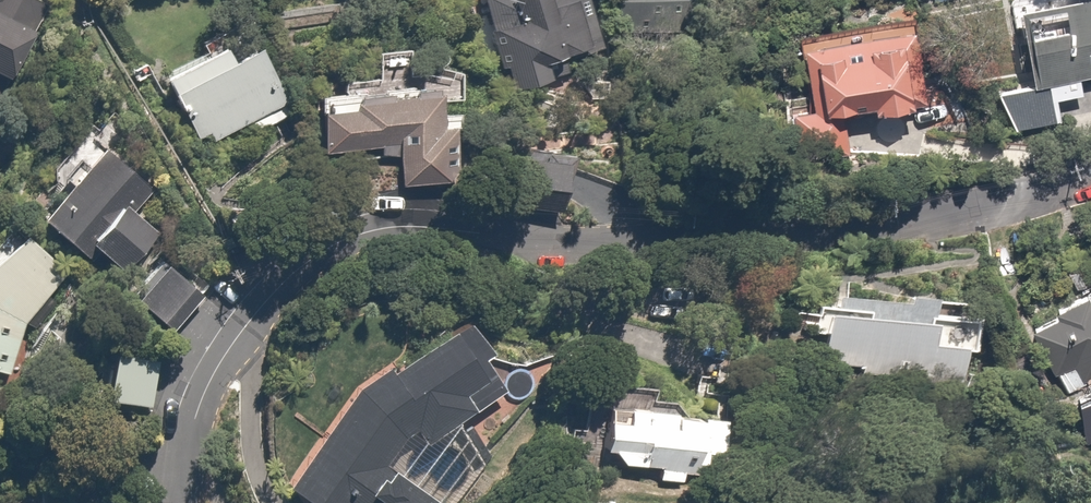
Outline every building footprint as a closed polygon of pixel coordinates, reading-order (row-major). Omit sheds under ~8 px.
[(41,0),(0,0),(0,116),(1,117),(51,5),(41,0)] [(507,78),(537,66),(531,49),(598,22),(589,0),(474,0),(507,78)] [(1075,69),(1090,66),(1090,0),(1040,0),(999,8),(1013,81),(991,86),(1000,133),(1048,123),(1043,102),(1080,95),(1075,69)] [(901,12),(787,22),(795,110),(909,99),(901,12)] [(233,23),(146,74),(188,147),(276,96),(233,23)] [(403,77),(289,88),(287,91),(294,144),(369,139),(377,177),(564,213),(574,159),(408,128),(403,77)] [(131,170),(80,131),(17,214),(60,247),(75,228),(116,258),(144,220),(112,195),(131,170)] [(12,371),(22,319),(49,288),(47,254),(10,226),(0,238),(0,368),(12,371)] [(194,280),(151,249),(114,301),(157,332),(194,280)] [(1031,320),(1074,398),(1090,388),(1090,286),(1031,320)] [(972,300),(797,289),(792,367),(967,378),(972,300)] [(439,316),(341,378),(276,488),(302,502),(446,502),(382,463),(407,423),(435,441),(476,406),(460,389),(484,375),(441,316),(439,316)] [(149,371),(92,360),(85,393),(143,404),(149,371)] [(713,410),(592,386),(579,449),(647,463),(646,472),(698,483),(713,410)] [(3,502),(22,502),(17,494),(3,502)]
